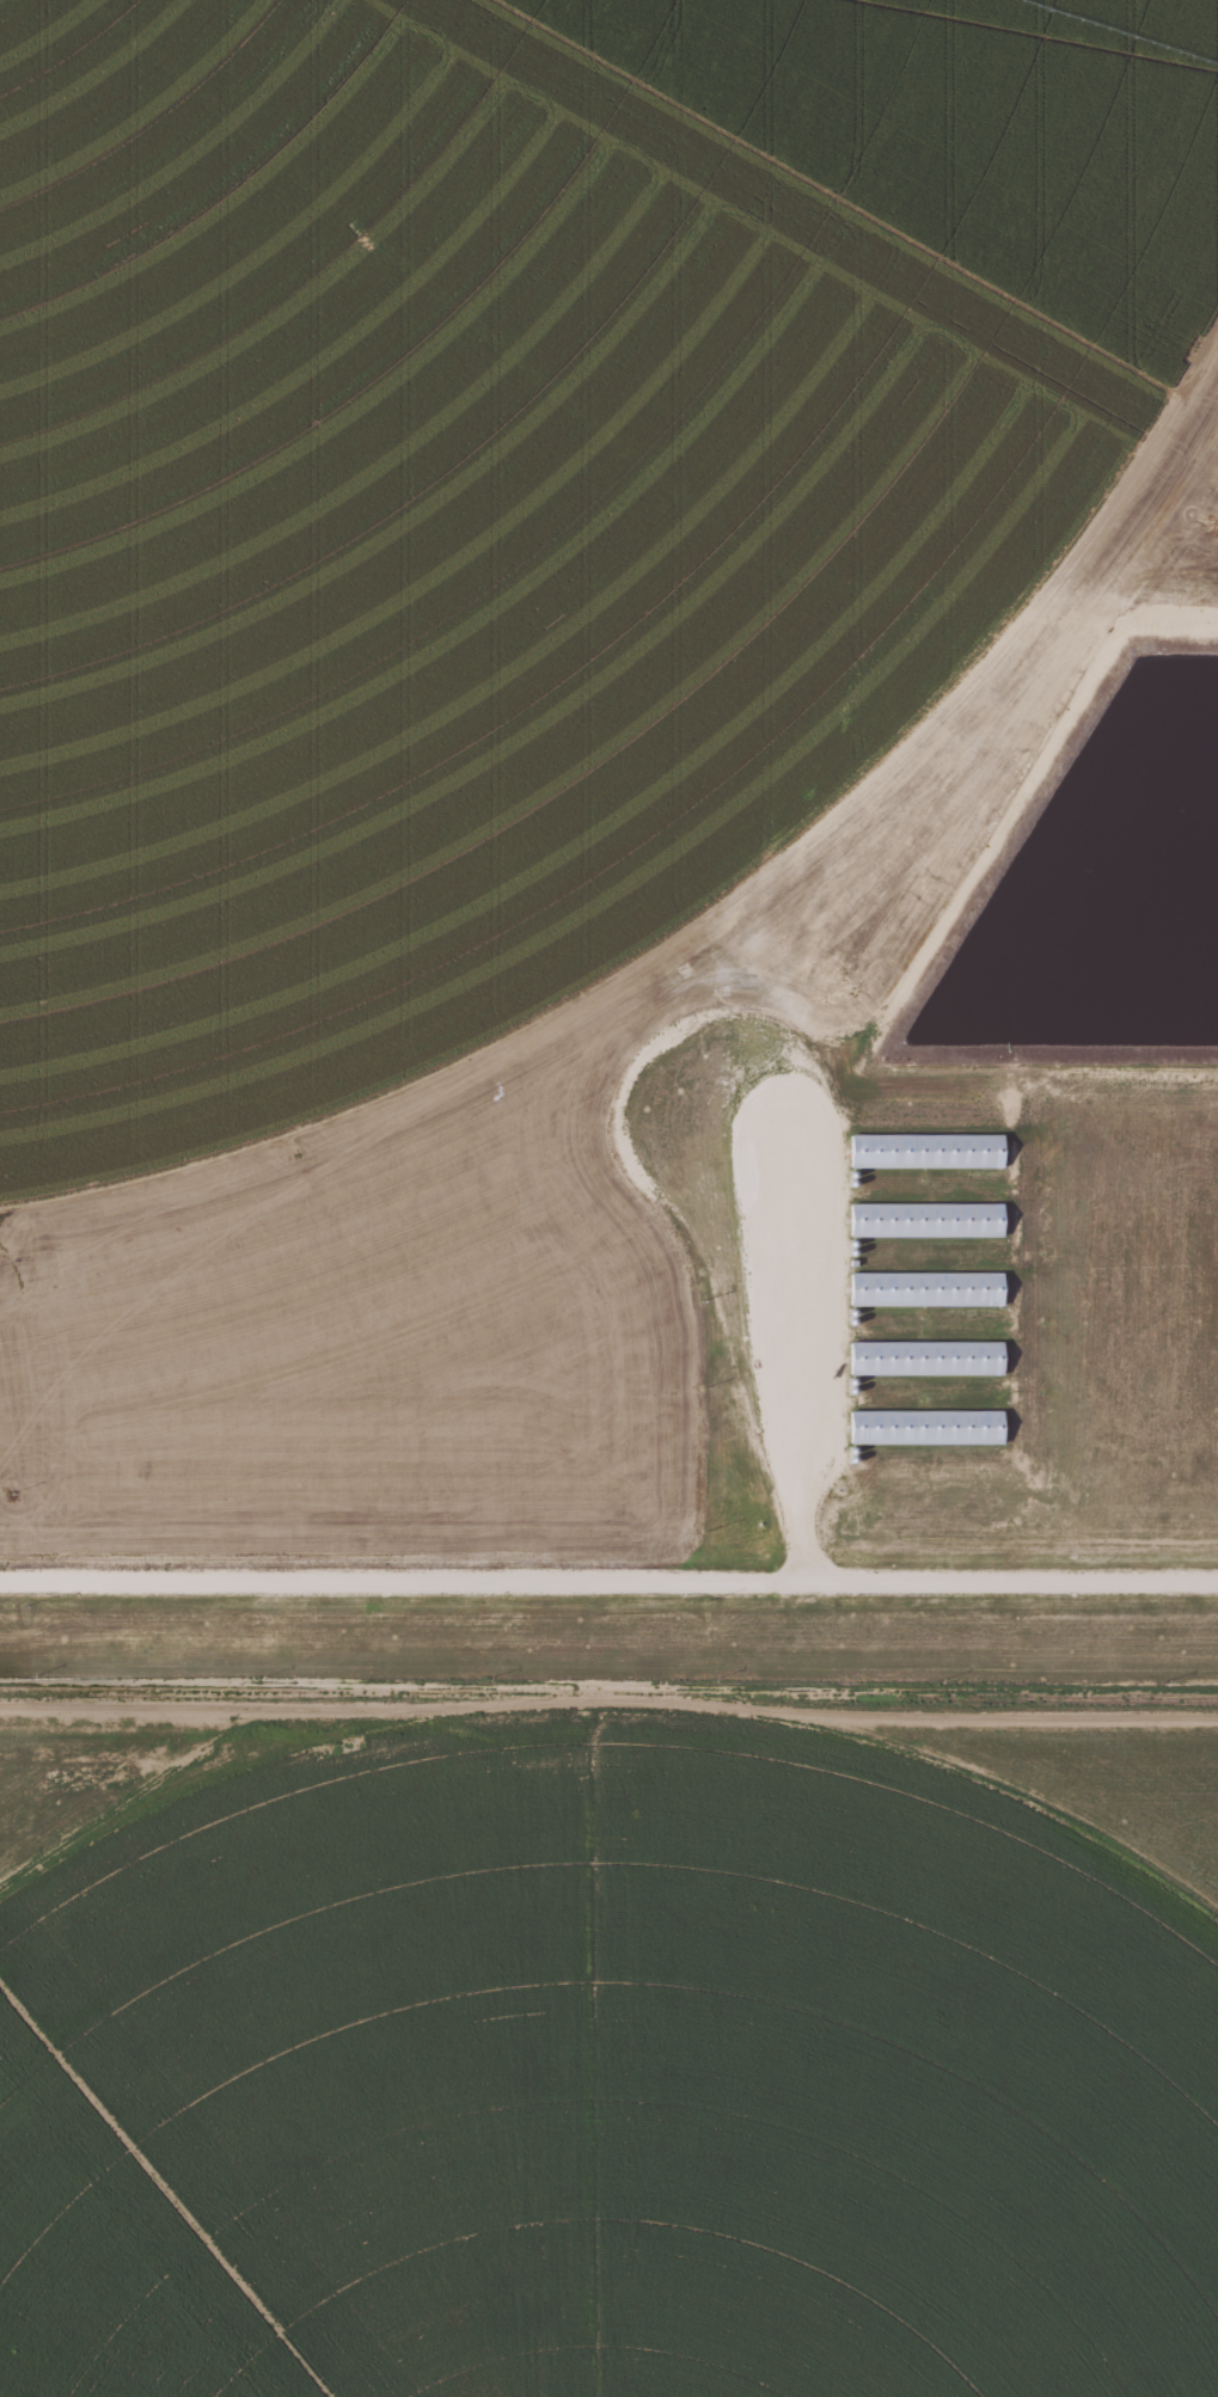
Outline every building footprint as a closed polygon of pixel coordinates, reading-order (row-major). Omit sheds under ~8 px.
[(1004,1305),(1003,1271),(850,1273),(850,1307),(1004,1305)]
